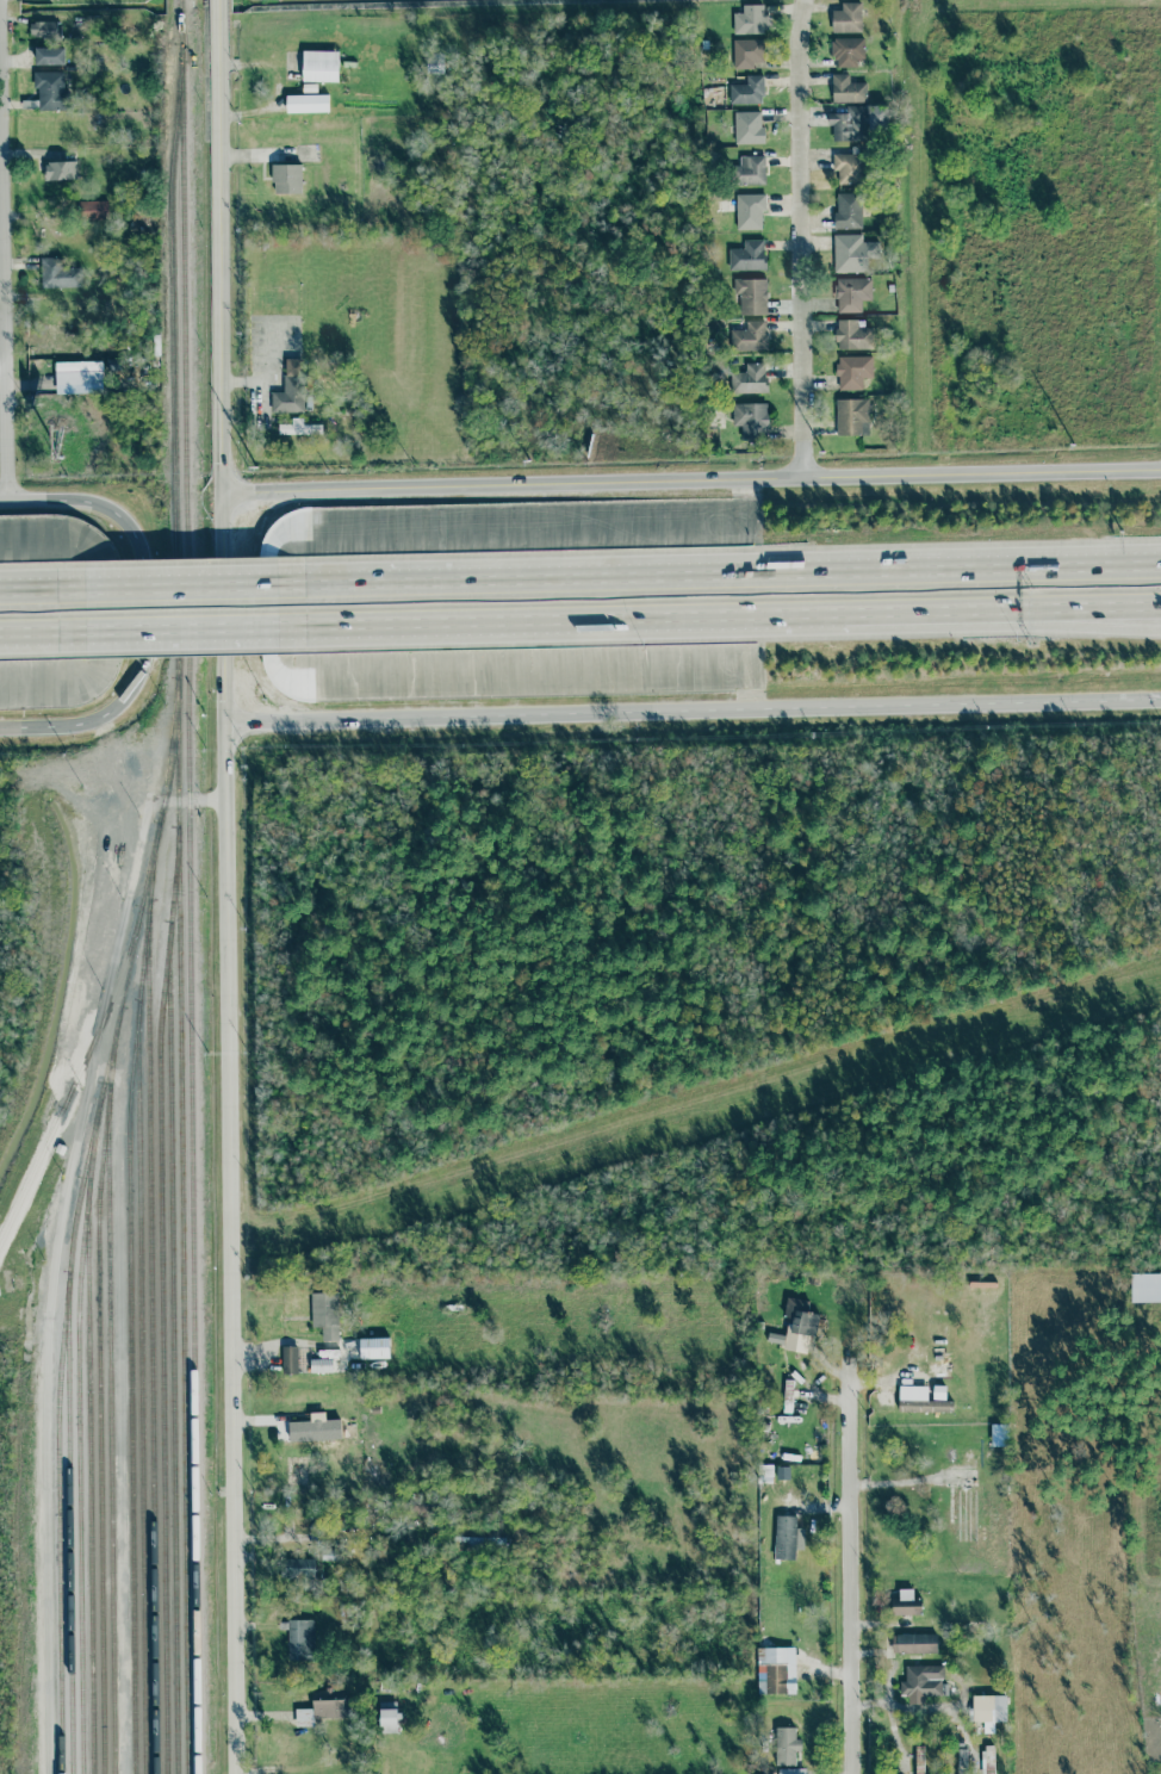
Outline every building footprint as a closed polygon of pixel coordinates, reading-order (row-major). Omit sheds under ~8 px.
[(832,33),(862,32),(861,3),(841,3),(841,10),(832,10),(832,33)] [(734,34),(766,34),(766,4),(743,5),(743,13),(733,13),(734,34)] [(58,21),(29,21),(30,38),(58,37),(58,21)] [(834,38),(833,67),(862,67),(863,39),(834,38)] [(763,40),(733,40),(733,70),(754,70),(754,63),(763,63),(763,40)] [(64,64),(64,48),(35,48),(35,66),(64,64)] [(339,51),(303,50),(302,81),(337,82),(339,51)] [(62,72),(35,73),(36,111),(63,110),(62,72)] [(866,83),(853,83),(853,75),(832,75),(832,103),(867,102),(866,83)] [(729,85),(730,104),(764,104),(763,76),(746,76),(746,84),(729,85)] [(285,95),(286,113),(328,112),(328,94),(285,95)] [(846,114),(828,114),(828,125),(832,125),(833,142),(868,141),(867,106),(846,106),(846,114)] [(763,112),(734,112),(735,145),(763,144),(763,112)] [(833,155),(833,172),(838,172),(838,184),(865,184),(864,154),(833,155)] [(765,156),(739,157),(739,185),(765,185),(765,156)] [(76,161),(44,162),(45,180),(76,179),(76,161)] [(273,194),(302,193),(300,165),(272,165),(273,194)] [(862,228),(862,194),(836,194),(836,229),(862,228)] [(762,230),(762,212),(766,212),(766,195),(736,195),(736,230),(762,230)] [(107,200),(77,201),(77,221),(107,219),(107,200)] [(867,273),(867,259),(880,259),(879,242),(862,242),(862,234),(833,235),(834,273),(867,273)] [(766,270),(765,240),(744,241),(744,250),(728,250),(729,271),(766,270)] [(39,287),(80,289),(81,267),(64,267),(66,259),(39,258),(39,287)] [(871,278),(835,279),(836,313),(862,313),(862,301),(872,301),(871,278)] [(766,279),(734,280),(734,295),(739,295),(739,315),(767,315),(766,279)] [(836,350),(869,350),(869,320),(836,320),(836,350)] [(745,330),(730,330),(730,352),(767,351),(766,321),(745,322),(745,330)] [(873,378),(872,357),(837,357),(838,391),(863,390),(862,378),(873,378)] [(303,413),(303,359),(284,359),(284,391),(271,391),(271,413),(303,413)] [(101,361),(55,362),(55,393),(103,393),(101,361)] [(731,394),(767,393),(766,363),(745,364),(745,372),(730,373),(731,394)] [(836,400),(836,436),(869,435),(869,399),(836,400)] [(741,426),(741,441),(769,440),(767,403),(732,404),(733,427),(741,426)] [(278,434),(321,434),(321,424),(278,423),(278,434)] [(1160,1302),(1160,1274),(1130,1274),(1131,1303),(1160,1302)] [(311,1293),(312,1327),(322,1327),(322,1341),(339,1341),(338,1292),(311,1293)] [(810,1301),(787,1298),(784,1320),(787,1321),(784,1350),(808,1354),(810,1336),(816,1337),(819,1314),(808,1312),(810,1301)] [(389,1338),(359,1339),(360,1360),(390,1359),(389,1338)] [(297,1374),(298,1347),(282,1346),(282,1374),(297,1374)] [(311,1373),(332,1372),(332,1359),(310,1360),(311,1373)] [(289,1442),(341,1440),(341,1420),(289,1421),(289,1442)] [(772,1465),(756,1466),(756,1483),(772,1483),(772,1465)] [(804,1551),(805,1528),(796,1528),(796,1517),(776,1516),(774,1560),(795,1561),(796,1550),(804,1551)] [(315,1560),(283,1559),(282,1582),(315,1583),(315,1560)] [(913,1589),(899,1590),(900,1603),(892,1603),(892,1616),(922,1615),(922,1602),(913,1602),(913,1589)] [(314,1620),(288,1620),(287,1661),(314,1661),(314,1620)] [(937,1654),(937,1635),(892,1635),(892,1653),(937,1654)] [(795,1647),(757,1648),(758,1695),(796,1694),(795,1647)] [(943,1696),(942,1666),(906,1667),(906,1681),(900,1681),(900,1696),(908,1696),(908,1705),(925,1704),(925,1697),(943,1696)] [(312,1709),(295,1710),(296,1727),(314,1726),(314,1719),(350,1718),(350,1698),(344,1699),(343,1689),(312,1690),(312,1709)] [(1007,1696),(972,1696),(972,1723),(984,1723),(984,1734),(994,1734),(994,1722),(1007,1722),(1007,1696)] [(380,1734),(399,1733),(399,1712),(397,1712),(396,1702),(379,1703),(380,1734)] [(796,1766),(796,1752),(801,1752),(801,1739),(796,1739),(796,1728),(775,1728),(776,1766),(796,1766)] [(923,1746),(915,1746),(915,1773),(924,1773),(923,1746)] [(982,1746),(983,1773),(995,1773),(994,1746),(982,1746)] [(967,1749),(958,1749),(958,1773),(966,1773),(967,1749)]
